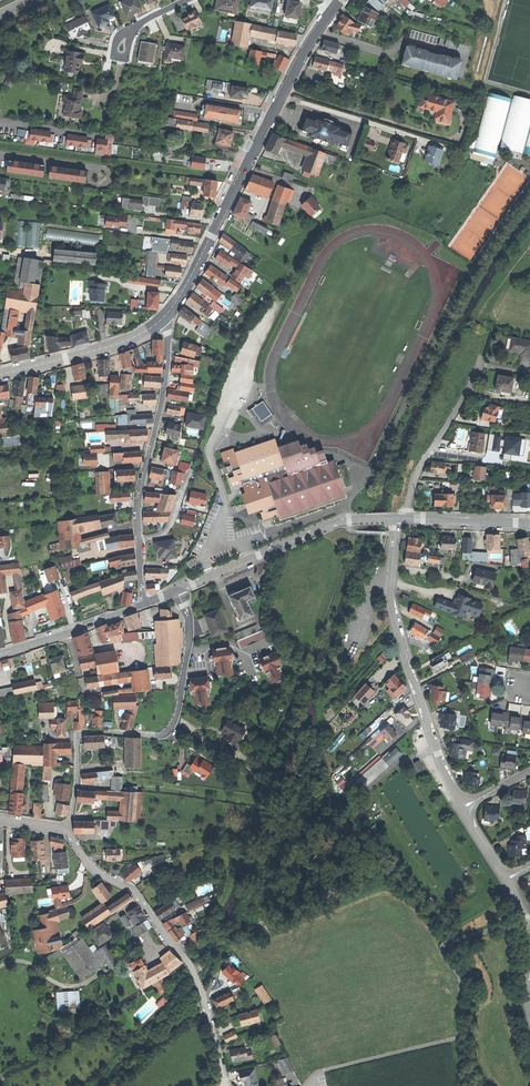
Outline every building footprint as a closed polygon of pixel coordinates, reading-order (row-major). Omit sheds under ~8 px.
[(128,17),(135,13),(142,10),(137,0),(130,0),(122,4),(128,17)] [(236,14),(239,0),(231,0),(229,0),(218,0),(216,10),(236,14)] [(271,11),(273,0),(252,0),(251,7),(260,9),(271,11)] [(375,5),(373,4),(374,3),(370,0),(366,0),(365,2),(369,6),(374,8),(375,5)] [(440,8),(449,0),(434,0),(433,1),(440,8)] [(286,17),(298,19),(301,4),(294,3),(289,2),(286,17)] [(93,14),(99,28),(108,24),(116,20),(109,6),(93,14)] [(352,13),(358,21),(363,11),(362,11),(354,7),(353,10),(352,13)] [(358,21),(372,28),(379,13),(364,7),(362,11),(363,11),(358,21)] [(197,25),(202,23),(196,11),(189,14),(189,17),(186,19),(183,20),(188,30),(189,30),(190,32),(198,27),(197,25)] [(336,28),(346,34),(347,33),(351,27),(354,23),(344,16),(340,22),(336,28)] [(67,27),(72,38),(78,35),(79,37),(82,36),(81,33),(86,31),(90,29),(85,18),(67,27)] [(232,45),(246,48),(248,33),(250,24),(237,21),(232,45)] [(205,28),(202,23),(197,25),(198,27),(190,32),(191,34),(205,28)] [(253,24),(250,24),(248,33),(277,38),(278,32),(279,30),(253,25),(253,24)] [(410,38),(436,45),(438,37),(412,30),(410,38)] [(296,36),(278,32),(277,38),(276,43),(294,46),(295,41),(296,36)] [(322,50),(336,54),(339,45),(325,41),(323,46),(322,50)] [(156,45),(142,43),(140,53),(139,62),(143,62),(153,64),(156,45)] [(168,44),(165,61),(171,62),(172,58),(184,60),(186,47),(176,46),(168,44)] [(428,52),(406,46),(402,61),(411,64),(411,67),(416,68),(423,70),(424,67),(435,71),(434,74),(441,75),(448,77),(448,74),(457,77),(462,61),(440,55),(439,58),(427,55),(428,52)] [(260,51),(251,50),(248,66),(257,68),(260,55),(260,51)] [(65,73),(78,74),(79,65),(83,65),(83,61),(84,55),(81,54),(81,53),(68,52),(65,73)] [(273,68),(283,73),(286,67),(289,60),(279,56),(273,68)] [(315,62),(313,67),(327,71),(327,70),(330,61),(316,57),(315,62)] [(345,65),(335,62),(333,71),(342,73),(345,65)] [(223,85),(213,84),(212,91),(222,93),(223,85)] [(243,89),(229,86),(228,92),(232,93),(231,98),(242,100),(243,97),(243,94),(242,94),(243,89)] [(64,116),(81,119),(82,112),(80,111),(82,101),(83,91),(75,90),(74,98),(65,97),(64,104),(66,105),(64,116)] [(454,102),(427,95),(426,99),(423,99),(420,107),(429,109),(439,112),(437,119),(449,122),(454,102)] [(529,125),(529,98),(513,95),(501,147),(524,152),(529,125)] [(206,119),(238,124),(239,116),(241,105),(209,100),(206,119)] [(304,125),(300,135),(310,138),(310,136),(338,146),(338,148),(346,151),(353,132),(307,116),(304,125)] [(189,121),(182,120),(181,128),(188,129),(189,121)] [(54,131),(29,129),(17,128),(17,135),(25,136),(24,144),(35,145),(35,141),(53,142),(54,131)] [(227,145),(230,146),(231,143),(231,141),(232,141),(232,140),(234,139),(234,137),(234,136),(233,135),(234,133),(220,129),(220,132),(218,137),(217,143),(219,143),(227,145)] [(173,132),(161,131),(160,141),(171,143),(173,132)] [(66,133),(65,145),(89,148),(91,137),(66,133)] [(269,142),(265,150),(277,156),(284,141),(285,142),(286,140),(285,139),(273,134),(269,142)] [(111,156),(113,137),(105,136),(105,138),(96,137),(94,154),(111,156)] [(472,154),(487,159),(493,161),(495,158),(497,150),(487,147),(488,144),(487,141),(483,140),(475,137),(472,154)] [(285,139),(286,140),(285,142),(283,147),(292,149),(294,142),(285,139)] [(362,146),(368,148),(370,142),(365,140),(362,146)] [(400,142),(395,140),(389,156),(388,157),(387,159),(388,160),(390,161),(391,160),(399,163),(399,161),(403,150),(407,151),(409,146),(405,145),(405,144),(400,142)] [(313,148),(294,142),(292,149),(310,155),(313,148)] [(443,151),(429,146),(427,153),(425,161),(429,162),(430,164),(432,165),(434,164),(438,165),(440,159),(443,151)] [(325,153),(313,148),(310,155),(306,167),(318,172),(323,160),(325,153)] [(337,157),(325,153),(323,160),(334,164),(337,157)] [(203,169),(206,157),(192,154),(189,167),(203,169)] [(442,159),(440,159),(438,165),(434,164),(432,165),(432,167),(438,169),(442,159)] [(9,161),(7,173),(23,175),(24,172),(28,173),(27,176),(44,178),(45,166),(27,164),(9,161)] [(50,167),(49,179),(65,181),(65,180),(69,181),(69,182),(86,184),(87,172),(71,170),(70,173),(68,173),(67,172),(67,169),(50,167)] [(317,176),(318,172),(306,167),(305,171),(311,174),(317,176)] [(246,186),(270,194),(273,184),(258,178),(259,176),(253,174),(246,186)] [(205,195),(216,197),(216,190),(217,182),(207,181),(205,195)] [(280,185),(270,213),(282,217),(291,189),(280,185)] [(149,201),(150,197),(143,196),(143,201),(130,199),(130,203),(128,203),(127,209),(135,210),(135,211),(142,212),(142,205),(149,206),(149,201)] [(244,219),(246,215),(252,202),(241,198),(237,206),(233,214),(244,219)] [(306,201),(302,205),(311,216),(319,208),(316,204),(317,204),(313,200),(313,201),(310,198),(306,201)] [(191,216),(202,217),(203,211),(204,205),(192,204),(191,216)] [(321,210),(319,208),(311,216),(314,219),(319,214),(318,213),(321,210)] [(104,226),(126,227),(127,213),(119,213),(119,215),(105,215),(104,226)] [(282,217),(270,213),(269,218),(267,222),(278,226),(282,217)] [(252,218),(246,215),(244,219),(243,221),(250,223),(252,218)] [(28,221),(27,246),(39,247),(40,222),(28,221)] [(252,222),(250,226),(266,234),(266,233),(268,230),(252,222)] [(201,225),(187,223),(187,226),(186,228),(186,232),(200,234),(201,229),(201,225)] [(79,236),(78,242),(97,244),(99,234),(83,232),(82,237),(79,236)] [(231,249),(233,246),(235,242),(223,234),(222,237),(220,241),(231,249)] [(154,249),(153,251),(158,252),(167,253),(168,246),(171,246),(172,241),(172,240),(171,240),(167,239),(153,238),(153,239),(153,242),(153,243),(153,244),(151,244),(153,247),(154,248),(154,249)] [(194,244),(179,242),(179,247),(178,251),(193,253),(193,248),(194,244)] [(233,246),(240,251),(243,248),(235,242),(233,246)] [(235,258),(243,264),(250,253),(243,248),(240,251),(235,258)] [(55,249),(53,261),(95,265),(96,253),(55,249)] [(149,251),(148,263),(156,264),(158,252),(153,251),(149,251)] [(227,267),(229,262),(232,258),(220,251),(217,256),(215,259),(227,267)] [(171,263),(186,265),(187,260),(187,256),(172,254),(171,258),(171,262),(171,263)] [(44,261),(19,257),(13,290),(27,292),(29,283),(40,285),(44,261)] [(229,262),(236,267),(239,263),(232,258),(229,262)] [(147,277),(155,278),(156,269),(156,265),(156,264),(148,263),(147,277)] [(232,278),(239,283),(244,276),(248,268),(241,264),(238,268),(232,278)] [(208,269),(205,273),(222,285),(227,277),(211,265),(208,269)] [(182,268),(166,267),(166,270),(165,276),(181,278),(181,273),(182,268)] [(252,271),(248,268),(244,276),(248,278),(252,271)] [(127,281),(160,286),(161,281),(128,276),(127,281)] [(199,283),(197,287),(208,295),(209,294),(214,288),(202,279),(199,283)] [(237,284),(229,279),(226,284),(237,292),(241,286),(237,283),(237,284)] [(91,289),(91,301),(104,302),(105,294),(102,294),(103,290),(104,285),(98,284),(98,281),(88,281),(88,288),(88,289),(91,289)] [(38,294),(40,285),(29,283),(27,292),(38,294)] [(222,293),(214,288),(209,294),(216,300),(222,293)] [(5,306),(11,307),(13,290),(8,289),(5,306)] [(37,299),(38,294),(27,292),(13,290),(11,307),(12,307),(14,295),(37,299)] [(147,307),(147,309),(158,310),(159,302),(160,293),(148,292),(147,307)] [(189,297),(187,301),(198,310),(199,309),(201,305),(204,302),(193,293),(189,297)] [(237,294),(231,298),(237,306),(243,301),(237,294)] [(35,312),(37,299),(14,295),(12,307),(12,308),(16,309),(29,311),(35,312)] [(204,301),(204,302),(201,305),(203,307),(209,312),(213,308),(204,301)] [(14,325),(16,309),(12,308),(12,307),(11,307),(8,324),(14,325)] [(181,310),(178,313),(190,322),(192,320),(195,316),(183,307),(181,310)] [(220,314),(213,308),(209,312),(206,317),(213,323),(220,314)] [(123,314),(108,313),(107,322),(110,322),(112,324),(114,327),(117,325),(122,325),(122,319),(123,314)] [(202,321),(195,316),(192,320),(199,325),(202,321)] [(32,332),(34,321),(28,319),(26,328),(26,331),(31,331),(32,332)] [(210,327),(202,321),(199,325),(193,333),(201,339),(210,327)] [(30,345),(31,331),(26,331),(22,330),(21,344),(30,345)] [(71,336),(74,348),(84,346),(90,344),(87,332),(71,336)] [(46,336),(49,353),(55,352),(60,351),(60,347),(58,338),(46,336)] [(71,338),(58,338),(60,347),(72,344),(71,338)] [(516,339),(515,345),(514,351),(521,353),(522,352),(526,352),(525,356),(529,357),(529,350),(529,341),(516,339)] [(158,340),(153,340),(153,355),(157,355),(163,356),(163,340),(158,340)] [(181,353),(194,357),(195,352),(197,346),(184,342),(182,348),(181,353)] [(9,351),(12,362),(21,360),(30,358),(27,347),(9,351)] [(132,350),(129,351),(134,366),(137,365),(142,363),(136,348),(132,350)] [(123,353),(120,355),(123,369),(131,367),(127,352),(123,353)] [(103,360),(98,360),(99,377),(105,376),(109,376),(109,360),(103,360)] [(162,373),(162,363),(157,363),(147,362),(148,373),(162,373)] [(73,366),(76,380),(86,379),(83,363),(77,365),(73,366)] [(181,364),(172,364),(172,368),(172,372),(181,372),(181,364)] [(187,365),(185,365),(187,374),(193,375),(194,365),(188,364),(187,365)] [(121,389),(130,390),(132,375),(122,374),(121,389)] [(161,378),(145,376),(144,387),(160,388),(160,383),(161,378)] [(514,379),(499,376),(498,382),(496,390),(501,391),(501,394),(510,396),(514,379)] [(34,377),(30,377),(28,393),(29,393),(36,394),(38,378),(34,377)] [(120,378),(110,377),(109,390),(109,395),(118,396),(120,378)] [(20,381),(16,380),(14,396),(17,396),(23,397),(25,381),(20,381)] [(0,386),(0,399),(1,399),(6,398),(10,397),(8,385),(0,386)] [(87,387),(72,389),(73,399),(88,398),(87,387)] [(183,391),(169,388),(168,393),(167,398),(181,400),(183,391)] [(189,392),(183,391),(181,400),(188,401),(189,392)] [(37,394),(36,394),(29,393),(28,406),(35,407),(37,394)] [(143,400),(144,406),(156,405),(156,400),(156,394),(143,395),(143,400)] [(263,400),(260,403),(269,415),(272,413),(263,400)] [(249,410),(260,427),(275,417),(272,413),(269,415),(260,403),(249,410)] [(166,413),(179,415),(181,407),(168,404),(167,408),(166,413)] [(500,406),(490,404),(489,408),(485,407),(483,413),(482,418),(496,422),(500,406)] [(46,405),(36,406),(34,416),(52,415),(53,405),(52,405),(46,405)] [(505,408),(500,406),(496,422),(499,423),(501,416),(502,416),(505,408)] [(187,419),(186,425),(197,427),(197,428),(203,429),(205,416),(188,413),(187,419)] [(152,414),(137,415),(137,424),(140,424),(146,424),(153,424),(153,419),(152,414)] [(118,425),(127,425),(126,415),(121,415),(121,418),(118,418),(118,425)] [(127,425),(137,424),(137,415),(126,415),(127,425)] [(181,425),(168,422),(167,427),(165,433),(170,434),(169,438),(177,440),(181,425)] [(147,430),(129,431),(130,437),(130,438),(130,442),(148,441),(147,435),(147,430)] [(484,434),(473,432),(472,441),(470,451),(481,453),(484,434)] [(334,460),(330,461),(329,457),(326,458),(323,450),(316,452),(315,446),(308,449),(306,443),(300,445),(298,440),(287,444),(275,439),(275,438),(274,438),(274,439),(235,452),(234,448),(233,448),(233,449),(221,453),(221,452),(220,452),(224,463),(225,462),(229,461),(230,464),(219,468),(221,474),(232,470),(234,476),(230,478),(229,477),(232,487),(233,487),(232,487),(242,483),(245,492),(241,493),(245,504),(249,515),(249,514),(262,509),(263,512),(261,512),(263,521),(264,521),(264,520),(274,517),(277,526),(335,506),(334,502),(347,498),(334,460)] [(178,450),(165,447),(163,454),(161,460),(167,462),(170,463),(175,464),(178,450)] [(124,460),(124,463),(142,462),(142,457),(141,452),(123,453),(124,460)] [(171,470),(170,483),(183,485),(186,462),(179,461),(178,470),(171,470)] [(445,463),(432,462),(431,467),(431,473),(444,475),(444,468),(445,463)] [(487,467),(476,466),(475,473),(475,479),(486,480),(487,467)] [(117,473),(118,482),(135,481),(135,475),(135,470),(117,471),(117,473)] [(97,490),(109,490),(108,472),(96,472),(97,490)] [(146,490),(152,491),(154,478),(149,477),(146,490)] [(514,503),(529,504),(529,492),(515,490),(514,503)] [(160,493),(146,491),(145,496),(144,501),(159,502),(160,493)] [(163,493),(160,493),(159,502),(160,511),(171,511),(176,495),(171,494),(163,494),(163,493)] [(447,507),(453,507),(453,502),(453,500),(453,496),(453,494),(447,494),(442,494),(442,495),(442,506),(442,507),(447,507)] [(492,502),(492,508),(500,509),(506,509),(507,496),(495,496),(492,496),(492,502)] [(185,509),(184,518),(199,521),(200,512),(185,509)] [(170,511),(159,512),(159,521),(167,521),(170,511)] [(159,512),(143,512),(143,517),(143,522),(159,521),(159,512)] [(79,529),(100,525),(99,517),(99,514),(78,518),(79,529)] [(100,525),(101,528),(118,524),(116,518),(115,514),(99,517),(100,525)] [(80,539),(79,529),(78,518),(64,521),(66,543),(80,539)] [(67,548),(66,543),(64,521),(58,522),(59,530),(61,549),(67,548)] [(40,534),(59,530),(58,522),(38,526),(40,534)] [(108,533),(80,541),(81,544),(81,545),(98,541),(109,538),(108,533)] [(133,535),(118,536),(118,541),(119,547),(134,545),(134,540),(133,535)] [(487,535),(487,548),(492,548),(500,549),(500,535),(493,535),(487,535)] [(10,547),(9,536),(0,537),(0,548),(10,547)] [(110,543),(109,538),(98,541),(100,548),(101,550),(119,547),(118,541),(110,543)] [(407,550),(420,552),(421,545),(422,542),(418,541),(418,539),(413,538),(413,541),(409,540),(408,545),(407,550)] [(455,552),(456,549),(442,549),(442,538),(440,538),(439,552),(455,552)] [(449,538),(442,538),(442,549),(456,549),(456,538),(449,538)] [(463,552),(471,553),(472,538),(464,538),(463,552)] [(517,540),(520,553),(524,553),(529,551),(529,547),(528,538),(522,539),(517,540)] [(80,541),(80,539),(66,543),(67,548),(76,545),(81,544),(80,541)] [(173,540),(155,543),(155,549),(156,552),(158,552),(159,557),(170,556),(170,558),(176,557),(173,540)] [(76,547),(76,546),(70,547),(72,556),(100,548),(98,541),(81,545),(76,547)] [(60,552),(59,542),(49,543),(50,552),(60,552)] [(518,564),(521,564),(518,549),(511,550),(512,565),(518,564)] [(420,554),(406,552),(406,558),(405,564),(418,566),(419,564),(419,559),(420,557),(420,554)] [(489,553),(476,553),(475,558),(481,558),(481,562),(488,562),(489,553)] [(121,560),(122,566),(136,563),(135,558),(135,554),(120,556),(121,560)] [(71,555),(59,559),(62,570),(74,567),(71,555)] [(187,563),(190,568),(195,564),(191,559),(187,563)] [(91,564),(93,570),(106,567),(105,561),(91,564)] [(14,572),(20,572),(19,564),(14,564),(12,565),(2,566),(0,566),(0,574),(5,574),(8,573),(14,572)] [(45,570),(50,583),(55,581),(60,579),(55,566),(45,570)] [(145,572),(145,577),(160,577),(160,569),(145,568),(145,572)] [(160,568),(160,569),(160,577),(167,577),(169,569),(160,568)] [(475,576),(474,582),(486,585),(485,587),(493,589),(496,573),(477,569),(475,576)] [(14,572),(17,591),(22,590),(22,591),(20,572),(14,572)] [(124,573),(99,582),(101,589),(103,594),(117,589),(122,587),(124,586),(124,573)] [(99,582),(86,587),(89,593),(101,589),(99,582)] [(239,591),(228,596),(237,616),(238,618),(239,621),(253,615),(249,604),(256,600),(250,586),(239,591)] [(71,592),(73,599),(89,593),(86,587),(71,592)] [(14,609),(25,607),(22,591),(22,590),(17,591),(11,592),(12,601),(14,609)] [(57,591),(45,595),(47,603),(50,611),(53,619),(53,620),(66,615),(57,591)] [(132,593),(123,592),(121,604),(125,605),(130,606),(132,593)] [(28,611),(47,603),(45,595),(25,603),(27,608),(28,611)] [(438,598),(435,607),(462,616),(465,608),(474,611),(473,613),(479,615),(482,605),(469,600),(470,599),(458,595),(457,599),(458,599),(456,604),(453,603),(438,598)] [(426,610),(413,604),(411,609),(409,613),(422,619),(424,613),(426,610)] [(466,611),(473,613),(474,611),(465,608),(462,616),(464,617),(466,611)] [(162,620),(164,649),(179,648),(183,648),(182,627),(179,628),(172,628),(171,619),(171,612),(166,609),(161,609),(162,620)] [(208,625),(212,635),(219,632),(219,633),(226,630),(220,615),(218,609),(204,615),(208,625)] [(22,620),(21,615),(20,610),(8,614),(10,622),(22,620)] [(130,615),(125,617),(128,630),(140,627),(136,612),(130,615)] [(25,640),(22,620),(10,622),(13,642),(19,641),(25,640)] [(158,649),(157,649),(157,656),(164,656),(164,649),(162,620),(155,620),(157,643),(158,649)] [(120,634),(123,633),(120,622),(115,623),(107,626),(111,636),(117,634),(120,634)] [(111,638),(111,636),(107,626),(106,624),(101,626),(96,628),(102,642),(109,639),(111,638)] [(428,631),(416,624),(413,628),(411,632),(415,635),(419,637),(422,639),(424,636),(428,631)] [(434,633),(441,637),(444,631),(437,627),(434,633)] [(154,631),(128,632),(129,640),(155,638),(154,631)] [(73,637),(77,652),(91,649),(87,636),(86,632),(73,637)] [(128,632),(123,633),(120,634),(121,640),(129,640),(128,632)] [(439,638),(431,633),(429,636),(437,641),(439,638)] [(229,646),(210,648),(214,677),(232,674),(229,646)] [(180,665),(179,648),(164,649),(164,656),(157,656),(157,649),(154,649),(155,666),(180,665)] [(517,661),(523,662),(524,650),(510,648),(508,662),(512,662),(512,660),(517,661)] [(115,650),(105,652),(109,673),(119,671),(115,650)] [(258,656),(266,683),(282,679),(278,666),(280,665),(276,651),(258,656)] [(94,654),(94,655),(96,665),(97,671),(98,675),(109,673),(105,652),(94,654)] [(443,653),(430,660),(433,666),(432,667),(434,670),(435,674),(444,669),(443,667),(449,664),(446,660),(445,660),(444,658),(445,658),(443,653)] [(63,654),(50,658),(55,677),(61,675),(61,672),(68,670),(65,662),(63,654)] [(460,658),(462,664),(471,659),(468,654),(460,658)] [(80,663),(81,668),(96,665),(94,655),(79,658),(80,663)] [(2,667),(10,665),(8,659),(0,661),(0,662),(2,667)] [(169,667),(154,668),(155,678),(170,677),(169,672),(169,667)] [(145,669),(132,671),(133,680),(134,688),(135,691),(148,690),(145,669)] [(103,685),(133,680),(132,671),(125,672),(124,671),(118,672),(118,673),(102,675),(103,685)] [(478,683),(490,685),(490,680),(491,676),(482,675),(479,674),(478,683)] [(88,687),(103,685),(102,675),(86,678),(87,683),(87,687),(88,687)] [(207,675),(187,677),(189,695),(192,695),(193,705),(209,704),(207,675)] [(385,683),(389,688),(398,680),(394,675),(385,683)] [(13,686),(14,694),(37,689),(36,687),(35,681),(13,686)] [(395,694),(396,695),(405,687),(402,684),(399,681),(390,689),(394,693),(395,694)] [(488,692),(490,685),(478,683),(476,694),(482,695),(488,696),(488,692)] [(354,696),(363,703),(374,691),(369,687),(366,684),(354,696)] [(14,694),(13,686),(0,689),(0,697),(14,694)] [(102,696),(135,691),(134,688),(118,690),(118,688),(114,689),(114,690),(108,691),(102,692),(102,696)] [(443,691),(432,690),(432,694),(431,699),(434,700),(440,700),(444,701),(445,692),(443,691)] [(135,694),(119,695),(119,706),(135,706),(135,705),(135,694)] [(392,704),(384,695),(378,700),(383,706),(380,709),(386,715),(389,712),(386,709),(392,704)] [(74,711),(77,711),(77,701),(70,701),(67,702),(68,712),(74,711)] [(54,706),(38,707),(39,717),(54,717),(54,706)] [(395,714),(402,723),(410,716),(408,713),(406,711),(407,710),(404,707),(395,714)] [(132,714),(125,712),(120,729),(125,729),(131,730),(135,715),(132,714)] [(455,715),(440,713),(439,717),(442,717),(441,721),(440,727),(453,729),(455,715)] [(498,714),(492,713),(490,725),(501,726),(501,723),(502,721),(503,715),(498,714)] [(503,713),(503,715),(502,721),(510,722),(511,717),(511,715),(511,714),(503,713)] [(97,728),(102,728),(102,727),(102,722),(102,716),(96,716),(93,716),(93,728),(97,728)] [(515,717),(511,717),(510,722),(510,724),(509,729),(518,730),(518,729),(519,725),(520,718),(515,717)] [(66,719),(57,719),(57,729),(57,737),(65,737),(65,733),(66,719)] [(245,730),(227,720),(222,730),(224,731),(224,732),(227,734),(226,736),(224,739),(237,745),(245,730)] [(385,737),(388,741),(393,737),(396,734),(388,725),(380,732),(385,737)] [(93,735),(84,736),(85,748),(105,747),(104,735),(93,735)] [(141,737),(127,737),(127,761),(141,761),(141,737)] [(234,751),(237,745),(224,739),(221,744),(234,751)] [(473,742),(461,741),(460,745),(463,745),(462,749),(465,750),(472,751),(473,742)] [(44,765),(54,766),(54,763),(54,743),(45,743),(44,765)] [(56,743),(56,753),(71,753),(71,748),(71,743),(56,743)] [(464,759),(465,750),(462,749),(458,749),(459,745),(451,743),(450,748),(453,748),(452,752),(451,757),(464,759)] [(255,753),(261,756),(265,749),(259,745),(255,753)] [(3,747),(3,750),(3,754),(3,757),(13,757),(13,747),(13,746),(3,747)] [(13,757),(13,762),(43,762),(44,747),(13,747),(13,757)] [(396,749),(383,760),(388,766),(401,755),(398,751),(396,749)] [(182,771),(189,775),(191,772),(194,774),(196,772),(201,775),(202,773),(207,776),(213,767),(203,760),(202,760),(196,756),(193,762),(190,766),(187,764),(182,771)] [(515,757),(505,756),(505,758),(503,769),(513,770),(514,765),(515,757)] [(365,781),(368,784),(388,766),(383,760),(382,758),(361,776),(365,781)] [(414,765),(418,773),(423,770),(419,762),(414,765)] [(13,763),(11,783),(21,783),(22,763),(13,763)] [(43,780),(51,780),(52,767),(44,766),(43,780)] [(113,770),(97,772),(98,779),(103,778),(103,776),(114,775),(113,770)] [(83,779),(83,783),(98,781),(98,779),(97,772),(82,773),(83,779)] [(472,773),(464,772),(463,776),(465,776),(465,781),(464,786),(477,788),(478,778),(475,778),(471,777),(472,773)] [(338,773),(333,780),(343,788),(348,782),(338,773)] [(114,776),(113,791),(121,791),(121,786),(121,776),(114,776)] [(57,783),(55,783),(54,791),(57,792),(56,794),(56,798),(68,799),(70,785),(63,784),(57,783)] [(85,791),(77,790),(77,795),(76,801),(94,803),(94,797),(95,792),(87,791),(85,791)] [(95,790),(95,792),(94,797),(113,799),(113,791),(107,790),(107,791),(95,790)] [(15,815),(22,815),(24,793),(18,792),(15,792),(11,791),(11,792),(9,814),(15,815)] [(121,791),(113,791),(113,799),(123,800),(123,798),(124,791),(121,791)] [(510,805),(519,806),(520,802),(521,799),(521,794),(517,793),(512,792),(510,805)] [(135,811),(136,798),(123,798),(123,800),(122,812),(121,812),(121,813),(121,820),(135,821),(135,811)] [(42,803),(34,803),(33,817),(41,818),(42,803)] [(56,814),(66,816),(68,805),(58,803),(56,814)] [(490,809),(485,808),(483,821),(493,822),(493,820),(493,815),(494,810),(490,809)] [(100,820),(100,829),(109,829),(109,820),(100,820)] [(74,821),(74,833),(84,833),(94,833),(94,821),(74,821)] [(58,838),(51,836),(51,844),(56,845),(63,846),(64,839),(58,838)] [(518,836),(518,841),(522,841),(522,846),(520,846),(521,849),(526,848),(526,836),(518,836)] [(12,857),(25,857),(25,839),(20,839),(15,839),(15,843),(15,845),(12,845),(12,857)] [(33,860),(44,859),(43,840),(38,841),(32,841),(33,860)] [(518,841),(512,841),(512,846),(510,846),(508,846),(508,851),(508,857),(521,856),(521,855),(521,849),(520,846),(522,846),(522,841),(518,841)] [(107,850),(107,861),(113,860),(121,860),(120,849),(107,850)] [(67,852),(55,853),(56,869),(57,869),(69,867),(67,852)] [(151,859),(153,864),(158,863),(157,860),(164,858),(164,855),(151,859)] [(126,878),(129,882),(142,871),(135,863),(132,866),(129,868),(123,874),(126,878)] [(87,883),(87,876),(85,876),(84,883),(82,893),(79,897),(74,900),(61,904),(62,907),(75,902),(80,899),(85,895),(87,883)] [(27,879),(6,881),(6,893),(28,891),(27,879)] [(97,886),(93,889),(103,903),(111,897),(101,883),(97,886)] [(60,899),(70,897),(69,890),(68,886),(53,888),(54,894),(53,894),(54,900),(55,900),(60,899)] [(129,893),(107,908),(111,914),(133,899),(129,893)] [(8,905),(6,894),(0,895),(0,907),(8,905)] [(170,902),(170,903),(174,908),(175,910),(180,906),(175,899),(170,902)] [(186,905),(188,910),(201,904),(199,899),(186,905)] [(104,904),(91,913),(98,923),(111,914),(107,908),(104,904)] [(173,909),(171,906),(165,910),(169,914),(175,910),(174,908),(173,909)] [(67,907),(57,910),(60,919),(60,920),(71,916),(67,907)] [(137,907),(128,912),(133,920),(129,922),(132,926),(135,924),(145,918),(141,912),(137,907)] [(157,916),(160,920),(169,914),(165,910),(164,907),(155,913),(157,916)] [(44,913),(44,914),(50,913),(52,921),(60,919),(57,910),(56,909),(45,912),(44,913)] [(39,915),(42,928),(53,926),(52,921),(50,913),(44,914),(39,915)] [(91,913),(82,919),(89,929),(98,923),(91,913)] [(185,913),(178,917),(179,919),(183,926),(189,922),(185,913)] [(121,918),(127,929),(132,926),(129,922),(125,916),(121,918)] [(166,928),(168,931),(175,926),(173,923),(170,920),(163,925),(166,928)] [(90,932),(99,945),(112,937),(107,928),(104,923),(90,932)] [(143,923),(137,926),(129,932),(134,939),(148,931),(143,923)] [(38,953),(58,949),(53,926),(42,928),(33,930),(38,953)] [(174,928),(169,932),(172,936),(176,942),(182,938),(178,933),(174,928)] [(189,935),(191,942),(198,939),(195,933),(189,935)] [(63,953),(81,980),(106,964),(97,950),(92,953),(80,935),(76,938),(60,948),(63,953)] [(106,945),(97,950),(106,964),(115,958),(106,945)] [(52,960),(63,953),(60,948),(49,956),(52,960)] [(161,958),(163,963),(174,955),(170,951),(161,958)] [(174,955),(163,963),(170,974),(183,963),(178,958),(174,955)] [(118,963),(115,958),(106,964),(109,968),(118,963)] [(131,964),(135,971),(145,966),(141,959),(131,964)] [(148,972),(154,982),(161,978),(170,974),(163,963),(148,972)] [(143,988),(153,983),(154,982),(148,972),(145,966),(135,971),(134,971),(137,977),(140,981),(143,988)] [(229,966),(223,972),(228,977),(234,982),(236,980),(238,978),(234,975),(237,973),(233,969),(229,966)] [(238,974),(237,973),(234,975),(238,978),(236,980),(240,984),(246,981),(243,979),(240,976),(238,974)] [(156,988),(160,994),(166,990),(163,985),(165,984),(164,983),(163,981),(161,978),(154,982),(153,983),(155,985),(156,988)] [(263,985),(256,989),(265,1004),(272,1000),(263,985)] [(56,991),(58,1013),(77,1012),(76,1008),(80,1008),(79,990),(56,991)] [(215,1004),(218,1009),(234,1001),(230,991),(213,999),(215,1004)] [(157,1004),(161,1009),(167,1002),(163,998),(157,1004)] [(241,1020),(242,1026),(260,1021),(257,1010),(239,1015),(241,1020)] [(224,1036),(227,1043),(235,1039),(231,1032),(224,1036)] [(271,1037),(276,1047),(281,1045),(276,1035),(271,1037)] [(232,1050),(234,1061),(247,1058),(246,1052),(245,1047),(232,1050)] [(279,1061),(286,1075),(294,1071),(288,1058),(279,1061)] [(241,1073),(243,1082),(245,1081),(246,1084),(246,1085),(258,1085),(254,1070),(241,1073)]
